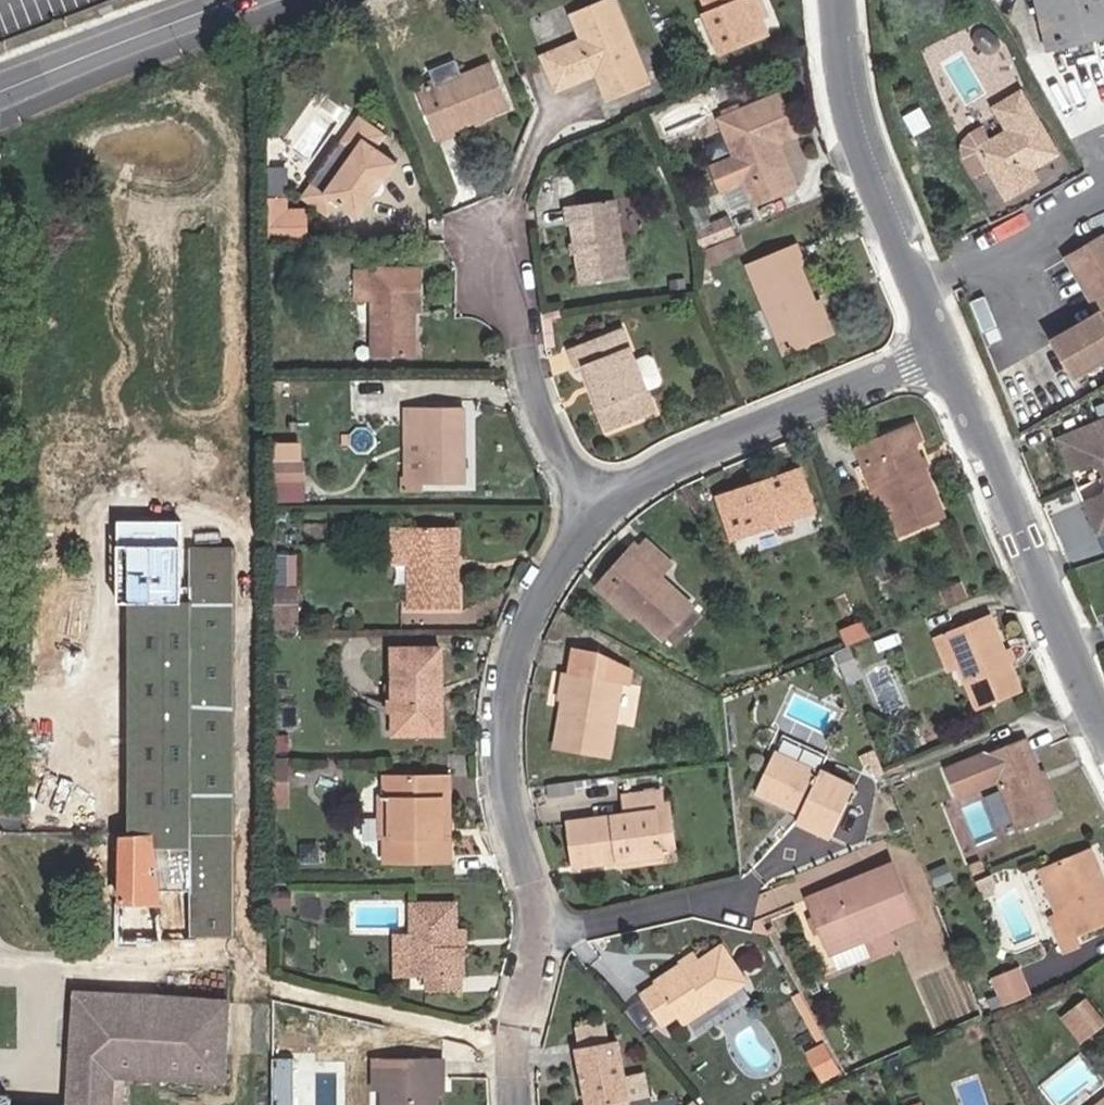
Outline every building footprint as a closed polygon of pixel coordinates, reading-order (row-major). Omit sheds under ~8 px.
[(550,48),(567,86),(596,74),(606,99),(649,81),(614,0),(600,0),(570,13),(580,35),(550,48)] [(752,0),(705,0),(712,15),(705,18),(722,55),(767,36),(761,21),(752,0)] [(767,19),(759,0),(752,0),(761,21),(767,19)] [(1048,51),(1103,38),(1103,0),(1037,0),(1048,51)] [(541,52),(557,90),(567,86),(550,48),(541,52)] [(507,107),(490,64),(465,73),(459,57),(434,67),(441,83),(416,93),(433,136),(507,107)] [(795,183),(778,141),(797,133),(780,93),(720,118),(735,155),(714,164),(722,185),(744,175),(755,200),(795,183)] [(1029,170),(1056,154),(1021,95),(996,109),(1008,133),(993,142),(984,127),(970,135),(969,135),(968,136),(967,137),(966,138),(965,139),(964,140),(964,142),(963,143),(962,144),(962,146),(962,147),(962,149),(961,150),(961,152),(962,153),(962,154),(962,156),(963,157),(963,158),(964,160),(975,178),(990,170),(1007,198),(1035,181),(1029,170)] [(340,207),(360,221),(399,166),(379,151),(388,138),(362,119),(343,145),(356,155),(325,197),(313,187),(304,201),(331,220),(340,207)] [(722,185),(733,209),(755,200),(744,175),(722,185)] [(609,205),(566,211),(577,286),(620,280),(609,205)] [(721,241),(730,238),(723,221),(692,233),(699,250),(701,249),(721,241)] [(727,254),(743,247),(738,234),(730,238),(721,241),(727,254)] [(1101,314),(1055,342),(1076,377),(1103,360),(1103,236),(1067,258),(1101,314)] [(707,262),(727,254),(721,241),(701,249),(707,262)] [(748,264),(783,351),(820,336),(808,305),(814,303),(799,264),(805,262),(798,245),(748,264)] [(425,309),(424,268),(357,269),(358,302),(374,302),(376,357),(418,356),(417,310),(425,309)] [(832,331),(820,301),(814,303),(808,305),(820,336),(832,331)] [(642,349),(629,355),(617,329),(569,350),(578,372),(587,368),(610,424),(651,407),(642,384),(655,379),(657,373),(648,352),(642,349)] [(462,409),(406,410),(407,447),(407,476),(401,476),(401,489),(423,489),(423,486),(463,485),(462,409)] [(864,463),(870,460),(886,498),(901,534),(944,515),(913,441),(920,438),(912,420),(854,445),(862,464),(864,463)] [(1072,474),(1093,466),(1101,469),(1103,477),(1103,421),(1058,440),(1072,474)] [(864,463),(879,500),(886,498),(870,460),(864,463)] [(301,462),(271,462),(271,481),(301,481),(301,462)] [(758,486),(756,483),(734,491),(736,497),(716,504),(728,538),(815,507),(800,467),(769,478),(770,481),(758,486)] [(769,478),(756,483),(758,486),(770,481),(769,478)] [(734,491),(714,498),(716,504),(736,497),(734,491)] [(1084,503),(1098,538),(1103,535),(1103,495),(1084,503)] [(120,523),(120,837),(156,836),(155,903),(120,903),(118,943),(160,942),(232,938),(233,547),(182,548),(181,522),(120,523)] [(409,565),(409,528),(393,528),(394,565),(409,565)] [(457,566),(448,566),(447,528),(409,528),(409,565),(409,609),(458,609),(457,566)] [(457,566),(456,528),(447,528),(448,566),(457,566)] [(669,566),(645,544),(633,557),(637,561),(610,591),(635,613),(662,637),(689,606),(658,579),(669,566)] [(597,590),(629,620),(635,613),(610,591),(637,561),(633,557),(628,553),(597,590)] [(295,555),(275,556),(276,585),(276,587),(296,586),(296,585),(295,555)] [(297,605),(297,585),(296,585),(296,586),(276,587),(276,585),(273,585),(274,605),(276,605),(294,605),(297,605)] [(962,585),(944,593),(949,604),(966,597),(962,585)] [(276,617),(295,617),(294,605),(276,605),(276,617)] [(1021,690),(989,613),(947,630),(961,663),(979,708),(1021,690)] [(864,621),(841,631),(848,646),(870,637),(864,621)] [(937,634),(951,668),(961,663),(947,630),(937,634)] [(843,672),(856,666),(848,646),(835,652),(843,672)] [(435,726),(435,686),(441,686),(440,648),(394,649),(394,684),(394,703),(395,727),(435,726)] [(574,675),(570,675),(558,747),(608,756),(621,685),(629,686),(632,671),(603,656),(577,651),(574,675)] [(846,680),(860,674),(856,666),(843,672),(846,680)] [(386,703),(394,703),(394,684),(386,684),(386,703)] [(395,735),(441,733),(441,686),(435,686),(435,726),(395,727),(395,735)] [(797,822),(829,836),(852,785),(821,771),(828,755),(784,735),(758,792),(802,812),(797,822)] [(1023,736),(987,752),(993,768),(1006,800),(1018,828),(1055,813),(1023,736)] [(288,784),(288,757),(273,758),(273,784),(288,784)] [(1000,803),(1006,800),(993,768),(986,771),(1000,803)] [(446,777),(384,779),(384,800),(391,800),(392,839),(385,839),(385,862),(449,861),(448,835),(442,835),(441,801),(448,801),(446,777)] [(575,793),(574,782),(547,786),(549,796),(575,793)] [(657,809),(665,808),(664,807),(662,789),(624,793),(627,813),(570,821),(577,864),(620,858),(663,852),(657,809)] [(379,800),(379,839),(385,839),(392,839),(391,800),(384,800),(379,800)] [(677,858),(671,806),(664,807),(665,808),(657,809),(663,852),(620,858),(621,866),(677,858)] [(155,903),(156,836),(120,837),(120,903),(155,903)] [(1092,849),(1046,867),(1063,910),(1054,913),(1046,916),(1060,951),(1078,944),(1073,932),(1103,920),(1103,880),(1092,849)] [(809,898),(831,951),(865,937),(887,928),(914,916),(893,863),(809,898)] [(1046,867),(1037,870),(1054,913),(1063,910),(1046,867)] [(464,947),(456,947),(456,929),(455,904),(412,905),(412,934),(413,977),(430,976),(430,989),(462,989),(462,976),(465,976),(464,947)] [(467,947),(467,928),(456,929),(456,947),(464,947),(467,947)] [(872,956),(894,946),(887,928),(865,937),(872,956)] [(413,977),(412,934),(395,935),(396,977),(413,977)] [(706,959),(688,971),(684,964),(658,981),(659,984),(644,994),(663,1022),(679,1013),(685,1023),(749,980),(725,945),(706,959)] [(706,959),(701,952),(684,964),(688,971),(706,959)] [(1005,1005),(1032,994),(1021,966),(994,977),(1005,1005)] [(113,1077),(225,1083),(229,1001),(75,993),(69,1104),(112,1104),(113,1077)] [(1083,1037),(1103,1022),(1085,1000),(1065,1015),(1083,1037)] [(580,1046),(601,1042),(598,1024),(577,1028),(580,1046)] [(617,1039),(601,1042),(580,1046),(576,1047),(587,1104),(619,1104),(618,1100),(629,1098),(617,1039)] [(820,1079),(837,1069),(824,1045),(807,1054),(820,1079)] [(381,1060),(381,1088),(390,1088),(395,1088),(395,1060),(381,1060)] [(444,1090),(444,1080),(447,1080),(447,1060),(395,1060),(395,1088),(390,1088),(390,1104),(444,1104),(444,1090)] [(12,1101),(6,1095),(0,1095),(0,1104),(12,1104),(12,1101)]
